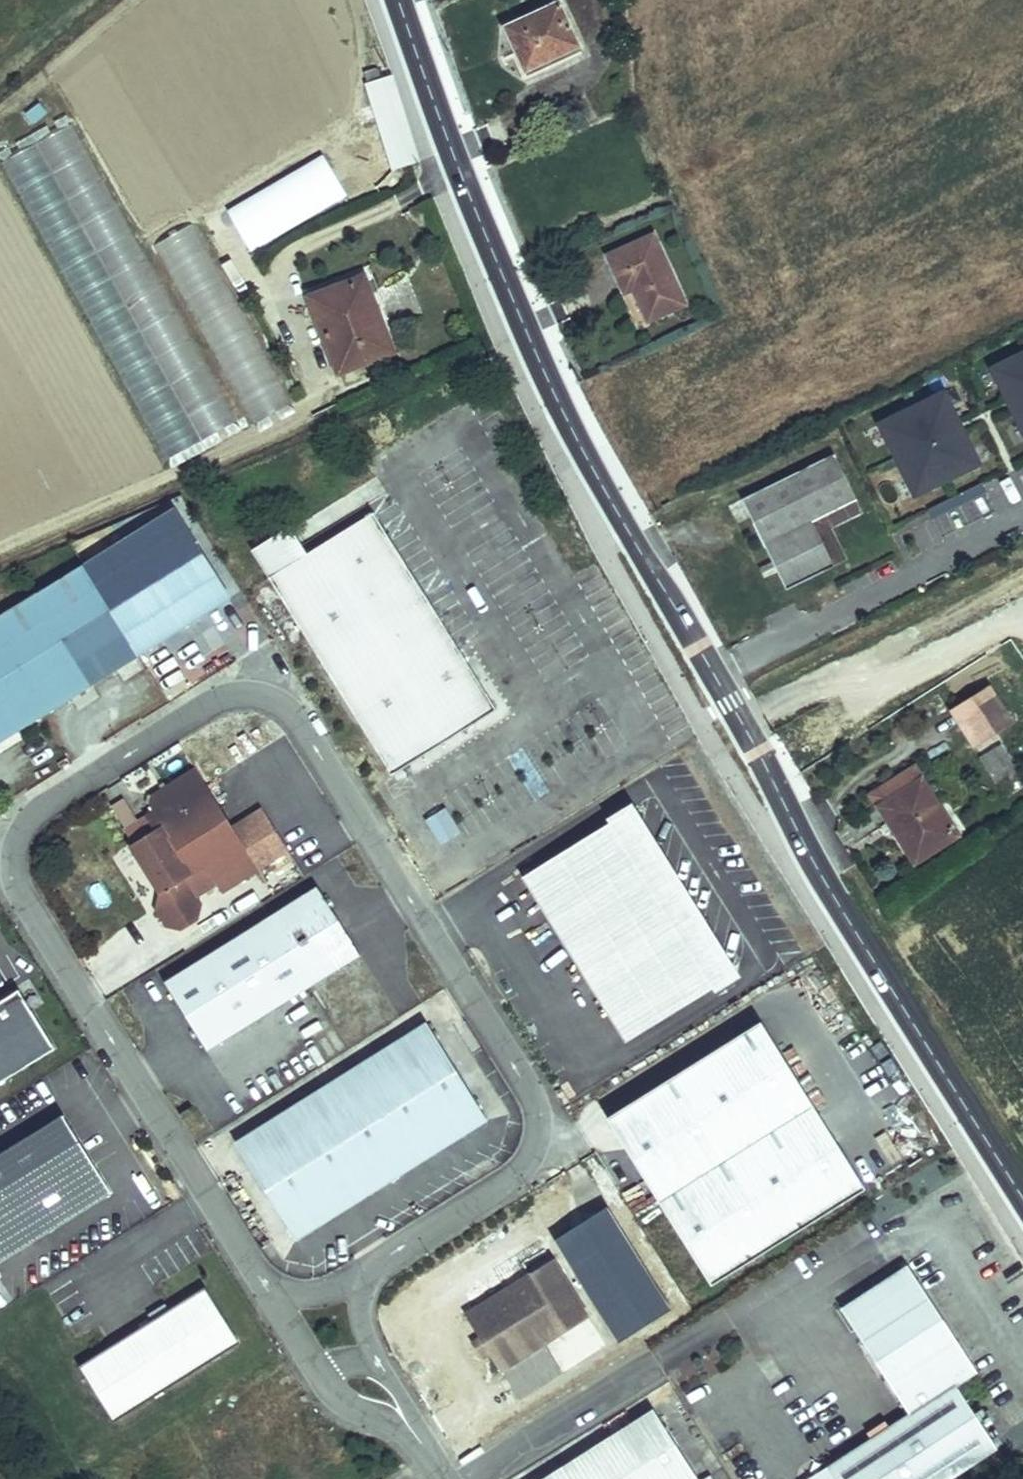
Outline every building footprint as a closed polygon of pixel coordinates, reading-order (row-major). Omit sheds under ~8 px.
[(505,27),(525,71),(580,46),(559,1),(505,27)] [(392,75),(369,82),(396,168),(419,161),(392,75)] [(237,421),(72,123),(1,163),(167,460),(237,421)] [(347,195),(323,154),(227,210),(251,251),(347,195)] [(292,403),(193,223),(155,244),(254,424),(292,403)] [(653,235),(609,256),(625,291),(634,287),(649,320),(684,304),(653,235)] [(363,277),(311,298),(340,371),(392,351),(363,277)] [(992,368),(1022,430),(1022,353),(992,368)] [(880,423),(915,495),(979,463),(944,392),(880,423)] [(739,498),(784,593),(837,567),(815,523),(861,500),(837,451),(739,498)] [(927,509),(932,519),(987,492),(982,483),(927,509)] [(932,519),(943,541),(998,514),(987,492),(932,519)] [(867,511),(861,500),(815,523),(837,567),(848,562),(832,528),(867,511)] [(307,548),(270,571),(392,770),(396,767),(399,772),(405,768),(401,761),(497,703),(375,506),(307,548)] [(174,509),(0,618),(0,741),(229,598),(174,509)] [(253,545),(270,571),(307,548),(291,522),(253,545)] [(953,711),(974,744),(1010,722),(989,688),(953,711)] [(981,757),(997,783),(1007,777),(1012,785),(1022,779),(1002,744),(981,757)] [(153,811),(145,816),(154,830),(145,836),(136,822),(123,830),(132,844),(129,846),(159,895),(155,911),(165,927),(182,931),(198,921),(202,904),(198,897),(217,885),(222,894),(289,852),(262,809),(233,827),(195,768),(152,795),(150,805),(153,811)] [(896,819),(917,852),(954,829),(914,768),(871,795),(889,823),(896,819)] [(719,969),(724,978),(741,967),(639,801),(622,811),(627,819),(638,812),(731,962),(719,969)] [(124,804),(112,812),(123,830),(136,822),(124,804)] [(528,868),(631,1035),(724,978),(719,969),(731,962),(638,812),(627,819),(622,811),(528,868)] [(145,816),(136,822),(145,836),(154,830),(145,816)] [(889,823),(915,863),(958,835),(954,829),(917,852),(896,819),(889,823)] [(204,1053),(361,955),(317,885),(160,983),(204,1053)] [(35,1016),(19,989),(0,1001),(0,1082),(10,1076),(8,1072),(50,1046),(32,1018),(35,1016)] [(55,1048),(35,1016),(32,1018),(50,1046),(8,1072),(10,1076),(55,1048)] [(295,1240),(489,1119),(427,1020),(233,1142),(295,1240)] [(761,1021),(607,1118),(711,1284),(865,1188),(761,1021)] [(0,1154),(0,1261),(111,1192),(63,1115),(0,1154)] [(459,1319),(480,1354),(489,1349),(491,1353),(502,1370),(543,1344),(588,1316),(553,1261),(459,1319)] [(977,1372),(907,1265),(841,1308),(909,1412),(825,1467),(833,1478),(949,1478),(997,1448),(956,1386),(977,1372)] [(152,1320),(79,1366),(114,1421),(240,1342),(205,1287),(169,1309),(174,1318),(157,1328),(152,1320)] [(152,1320),(157,1328),(174,1318),(169,1309),(165,1303),(148,1314),(152,1320)] [(561,1372),(543,1344),(502,1370),(519,1398),(561,1372)] [(489,1349),(480,1354),(483,1358),(491,1353),(489,1349)] [(542,1478),(698,1478),(653,1408),(542,1478)] [(825,1467),(807,1478),(833,1478),(825,1467)]
